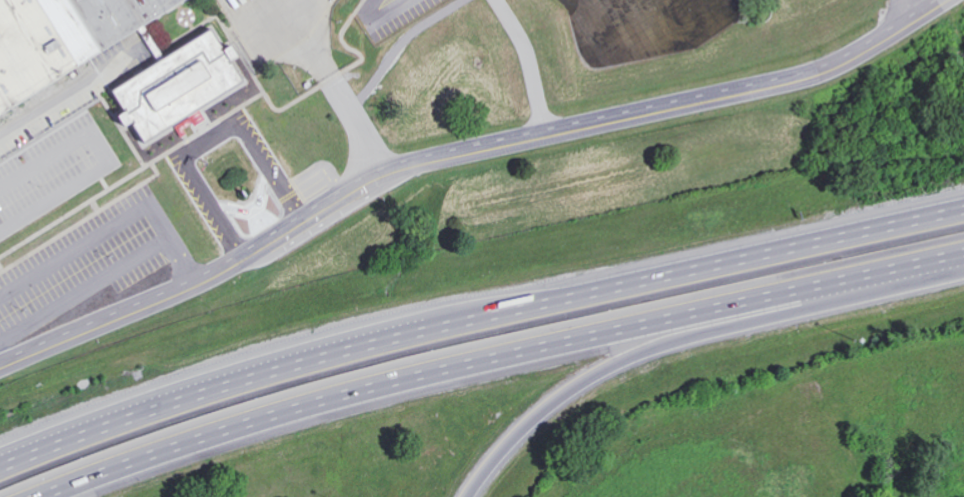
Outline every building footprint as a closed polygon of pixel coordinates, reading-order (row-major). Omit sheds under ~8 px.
[(136,27),(156,61),(111,89),(144,141),(244,80),(211,28),(165,56),(143,22),(178,0),(0,0),(0,111),(136,27)]
